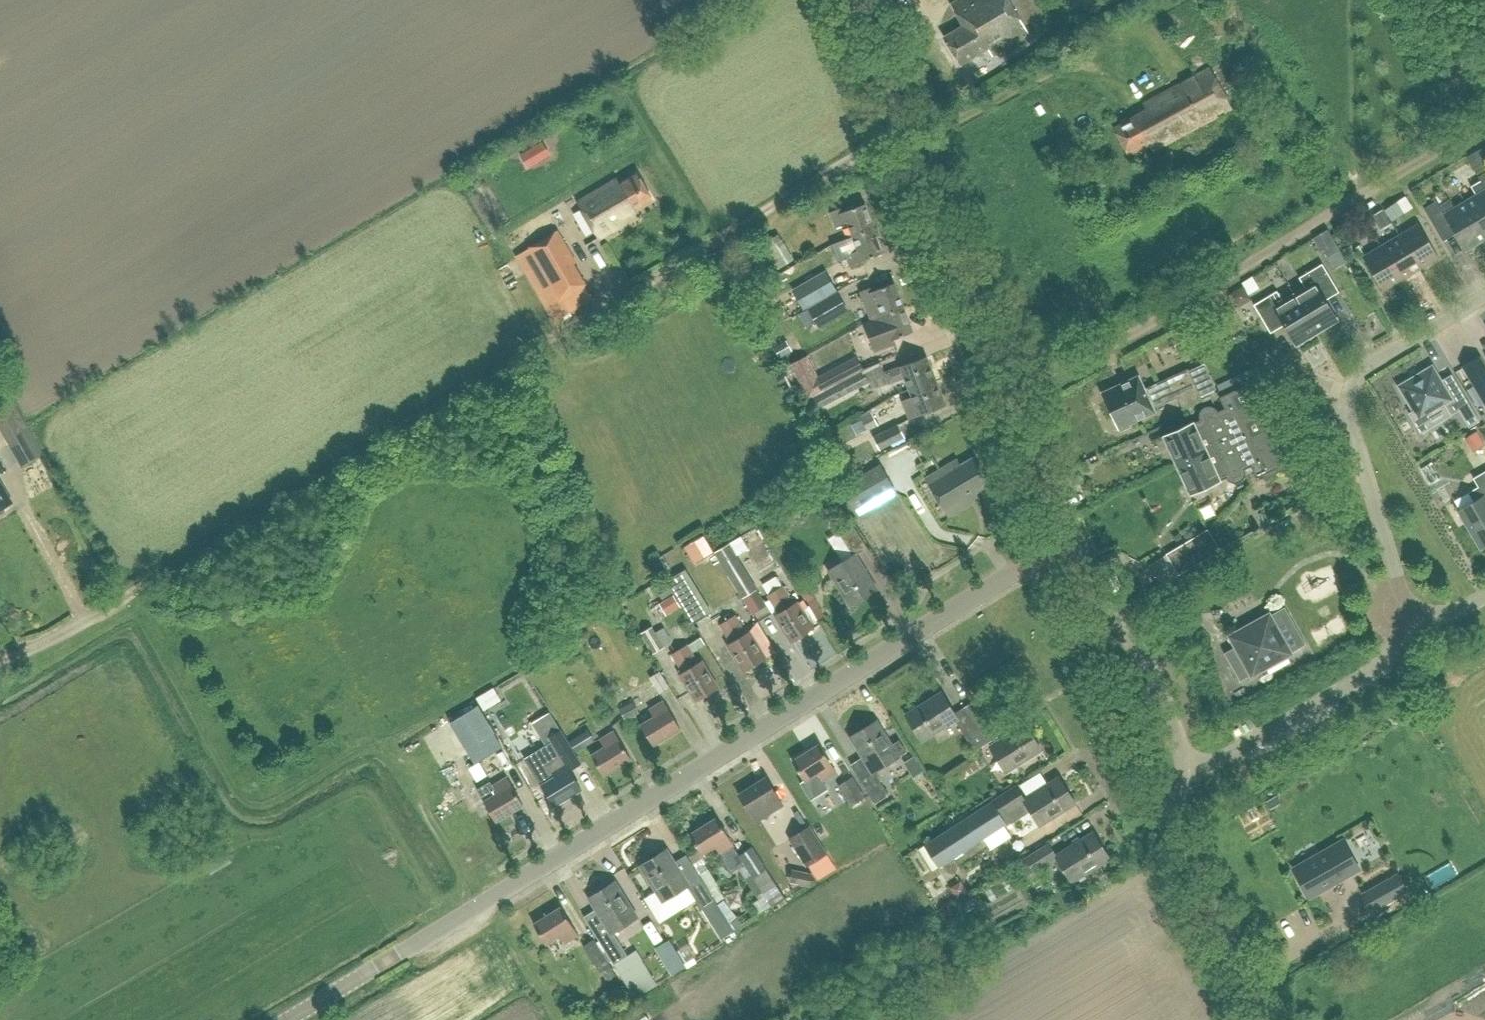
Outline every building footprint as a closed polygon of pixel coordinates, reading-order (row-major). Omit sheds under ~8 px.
[(1029,34),(1025,27),(1009,0),(957,0),(950,4),(963,25),(944,37),(960,65),(988,48),(992,56),(1029,34)] [(1025,27),(1044,16),(1034,0),(1009,0),(1025,27)] [(1166,50),(1175,44),(1166,28),(1156,34),(1166,50)] [(1152,151),(1231,108),(1209,68),(1143,104),(1146,110),(1114,127),(1129,156),(1134,153),(1141,164),(1155,156),(1152,151)] [(524,153),(530,165),(557,152),(551,140),(524,153)] [(1484,170),(1484,164),(1477,150),(1466,157),(1477,175),(1484,170)] [(1167,154),(1159,158),(1165,169),(1172,164),(1167,154)] [(1476,195),(1465,202),(1484,235),(1484,172),(1477,176),(1480,180),(1470,186),(1476,195)] [(600,239),(610,233),(626,222),(623,217),(654,198),(638,174),(622,184),(618,179),(617,177),(577,201),(600,239)] [(1452,226),(1465,249),(1484,237),(1484,235),(1465,202),(1454,208),(1449,199),(1440,204),(1437,200),(1423,208),(1439,234),(1452,226)] [(1396,201),(1384,209),(1392,221),(1404,213),(1396,201)] [(853,236),(874,228),(865,203),(844,211),(843,207),(831,212),(836,226),(848,222),(853,236)] [(1382,209),(1372,215),(1380,229),(1390,223),(1382,209)] [(1399,234),(1420,269),(1439,258),(1418,223),(1399,234)] [(874,228),(853,236),(858,250),(847,254),(852,268),(864,264),(862,260),(883,252),(874,228)] [(557,231),(530,247),(560,298),(584,284),(572,264),(576,261),(557,231)] [(778,270),(795,259),(779,233),(757,246),(763,257),(768,255),(778,270)] [(1420,269),(1399,234),(1381,245),(1402,280),(1420,269)] [(1402,280),(1381,245),(1362,256),(1383,291),(1402,280)] [(1294,295),(1316,332),(1337,319),(1325,300),(1339,292),(1322,264),(1299,277),(1305,289),(1294,295)] [(825,271),(793,290),(804,308),(836,290),(825,271)] [(866,305),(871,319),(883,314),(903,307),(894,282),(874,290),(873,286),(861,291),(866,305)] [(1244,285),(1230,294),(1238,307),(1252,299),(1244,285)] [(1269,328),(1281,320),(1295,344),(1316,332),(1294,295),(1283,302),(1276,291),(1253,304),(1270,333),(1271,332),(1269,328)] [(837,292),(809,308),(820,327),(848,311),(837,292)] [(874,350),(882,347),(894,342),(893,339),(912,331),(903,307),(883,314),(871,319),(871,320),(864,323),(874,350)] [(779,358),(792,350),(786,340),(773,347),(779,358)] [(1444,372),(1458,365),(1449,347),(1435,354),(1444,372)] [(807,355),(790,364),(808,399),(863,369),(856,356),(818,376),(807,355)] [(1461,366),(1484,406),(1484,364),(1480,355),(1461,366)] [(910,391),(936,380),(926,356),(885,372),(889,383),(904,377),(910,391)] [(1450,414),(1469,403),(1453,378),(1443,384),(1432,365),(1398,385),(1418,420),(1444,404),(1450,414)] [(1181,405),(1200,396),(1188,368),(1144,389),(1138,376),(1103,392),(1115,418),(1112,419),(1116,428),(1121,430),(1130,426),(1129,423),(1154,411),(1152,407),(1177,396),(1181,405)] [(864,369),(824,391),(809,399),(814,410),(870,381),(864,369)] [(1199,418),(1200,419),(1189,424),(1189,425),(1164,436),(1190,493),(1215,481),(1215,482),(1226,477),(1227,478),(1228,479),(1229,480),(1230,481),(1232,482),(1233,482),(1235,482),(1237,482),(1240,481),(1241,480),(1242,479),(1243,478),(1244,477),(1244,475),(1245,473),(1244,472),(1244,470),(1244,469),(1251,465),(1256,477),(1262,474),(1265,479),(1296,464),(1257,379),(1219,397),(1225,408),(1217,411),(1216,410),(1215,409),(1214,408),(1213,407),(1211,406),(1210,406),(1208,406),(1207,406),(1205,406),(1204,407),(1202,408),(1201,409),(1200,410),(1200,412),(1199,413),(1199,415),(1199,416),(1199,418)] [(936,380),(910,391),(912,396),(902,400),(909,419),(946,405),(936,380)] [(7,439),(22,464),(41,453),(27,428),(12,401),(0,407),(0,426),(7,439)] [(867,431),(878,425),(871,411),(860,416),(867,431)] [(880,451),(905,438),(898,423),(873,436),(880,451)] [(1473,452),(1484,444),(1484,443),(1477,430),(1464,438),(1473,452)] [(971,501),(968,497),(990,483),(974,456),(960,465),(957,460),(926,479),(948,515),(971,501)] [(881,466),(841,489),(854,510),(893,487),(881,466)] [(1473,478),(1478,486),(1468,492),(1474,502),(1459,511),(1480,547),(1484,544),(1484,471),(1473,478)] [(850,605),(876,588),(854,554),(866,546),(850,522),(837,531),(852,554),(827,569),(850,605)] [(1208,529),(1187,541),(1193,552),(1214,539),(1208,529)] [(744,533),(734,538),(744,556),(753,551),(744,533)] [(1214,539),(1193,552),(1199,562),(1220,550),(1214,539)] [(1187,541),(1166,554),(1172,564),(1193,552),(1187,541)] [(729,543),(714,552),(742,599),(758,590),(729,543)] [(1193,552),(1172,564),(1179,575),(1199,562),(1193,552)] [(792,642),(812,629),(795,602),(793,603),(782,585),(766,595),(778,613),(775,614),(792,642)] [(667,594),(671,609),(685,606),(681,591),(667,594)] [(1292,608),(1280,614),(1299,655),(1311,649),(1292,608)] [(1251,677),(1293,654),(1269,612),(1228,635),(1251,677)] [(744,671),(765,659),(748,632),(745,633),(734,616),(719,625),(730,643),(727,644),(744,671)] [(654,628),(641,633),(653,654),(665,647),(654,628)] [(697,701),(717,689),(700,661),(697,663),(686,645),(671,655),(682,673),(680,674),(697,701)] [(664,667),(654,673),(665,689),(674,683),(664,667)] [(1233,697),(1247,695),(1246,679),(1231,681),(1233,697)] [(490,709),(507,700),(499,685),(482,693),(490,709)] [(536,721),(541,729),(552,747),(563,740),(547,713),(549,711),(537,689),(517,702),(531,724),(536,721)] [(941,691),(906,714),(922,740),(955,719),(966,735),(989,721),(975,699),(955,712),(941,691)] [(625,720),(640,713),(633,700),(619,708),(625,720)] [(653,745),(680,729),(664,701),(650,710),(655,718),(641,726),(653,745)] [(493,718),(468,732),(474,743),(465,748),(481,778),(502,767),(500,763),(520,752),(514,741),(507,745),(493,718)] [(876,802),(889,794),(875,771),(906,751),(899,740),(892,744),(877,720),(851,736),(873,771),(861,778),(876,802)] [(976,750),(999,736),(989,721),(966,735),(976,750)] [(1043,748),(1027,722),(991,744),(1008,770),(1043,748)] [(603,775),(631,759),(614,731),(600,740),(605,748),(592,756),(603,775)] [(819,743),(792,761),(804,780),(817,771),(822,779),(836,771),(819,743)] [(554,806),(581,789),(564,762),(550,770),(555,778),(542,786),(554,806)] [(842,779),(856,801),(869,794),(855,771),(842,779)] [(1018,786),(994,800),(1002,814),(1026,800),(1041,824),(1077,802),(1060,776),(1025,798),(1018,786)] [(495,821),(523,804),(507,777),(493,785),(497,793),(484,801),(495,821)] [(755,821),(768,813),(782,804),(765,777),(738,794),(755,821)] [(1007,824),(1001,815),(1002,814),(994,800),(993,799),(924,844),(939,867),(1007,824)] [(716,817),(689,835),(701,854),(714,845),(719,853),(733,844),(716,817)] [(788,838),(806,866),(828,853),(810,825),(788,838)] [(1050,843),(1027,858),(1035,871),(1058,856),(1073,881),(1111,858),(1095,831),(1058,854),(1050,843)] [(756,869),(768,861),(755,841),(743,849),(756,869)] [(1341,842),(1294,869),(1309,896),(1353,871),(1348,862),(1352,860),(1341,842)] [(666,851),(640,867),(662,903),(686,888),(701,911),(714,903),(685,855),(673,862),(666,851)] [(768,895),(783,888),(772,866),(757,873),(768,895)] [(942,895),(956,888),(948,874),(935,880),(942,895)] [(1372,911),(1407,891),(1397,874),(1362,894),(1372,911)] [(615,882),(588,898),(610,933),(598,941),(612,965),(612,964),(626,956),(612,933),(636,918),(615,882)] [(578,934),(561,907),(534,924),(546,943),(559,935),(564,943),(578,934)] [(678,971),(691,963),(674,934),(662,942),(678,971)] [(612,965),(598,941),(595,937),(582,946),(600,974),(601,972),(606,980),(617,975),(612,964),(612,965)] [(633,1019),(657,1019),(651,1009),(633,1019)]
